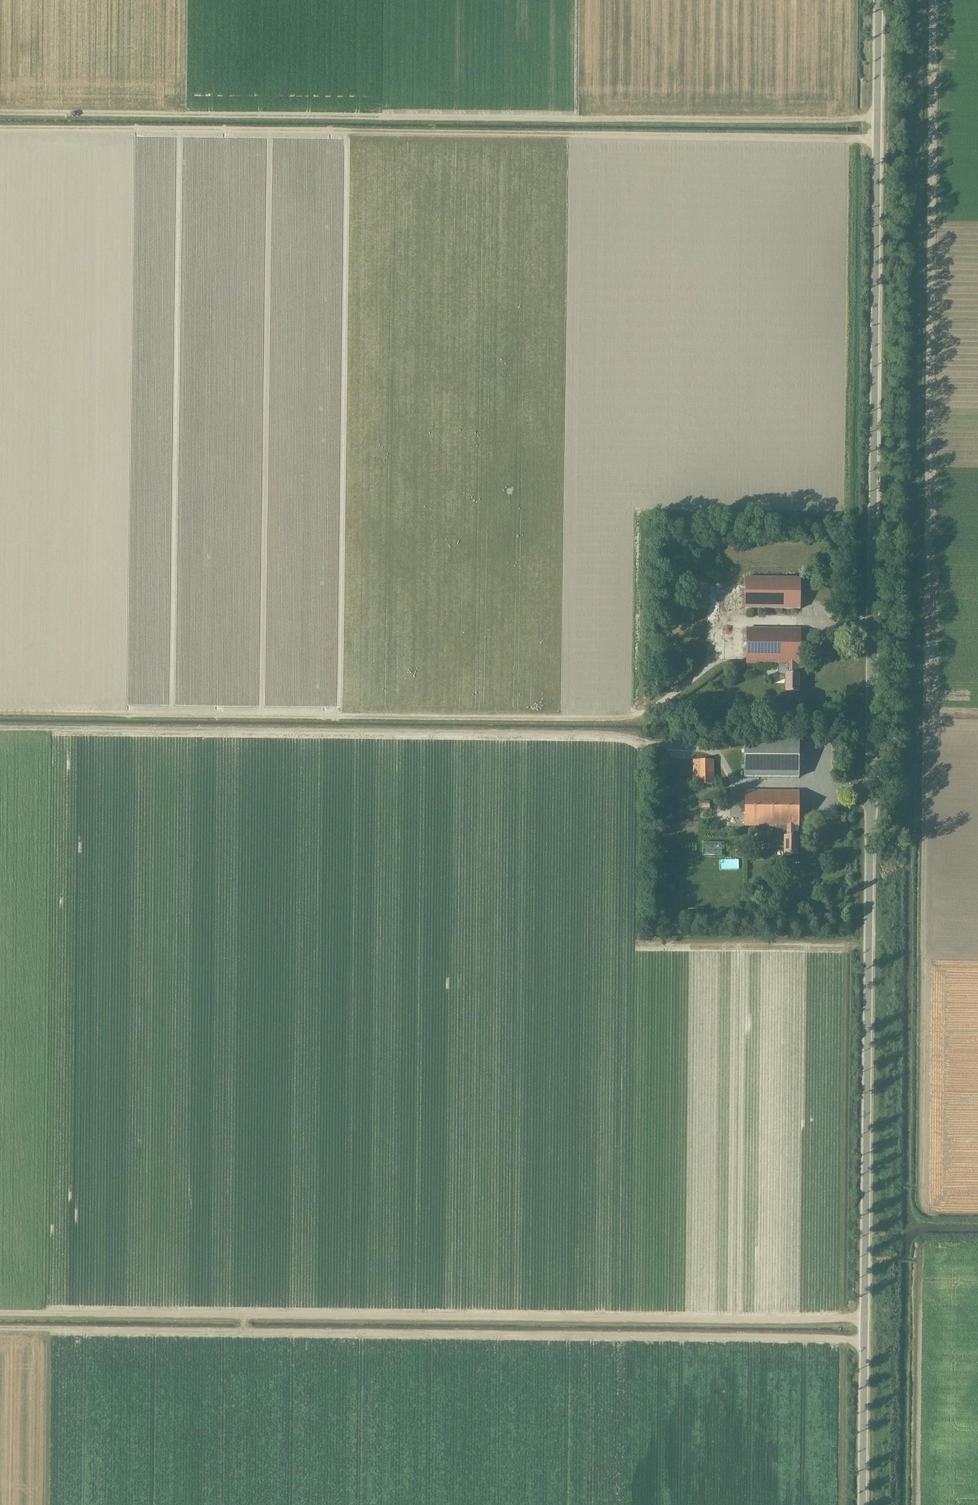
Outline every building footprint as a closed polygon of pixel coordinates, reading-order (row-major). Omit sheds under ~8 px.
[(800,610),(800,578),(745,578),(745,609),(800,610)] [(797,665),(800,665),(801,629),(747,629),(747,664),(779,664),(779,675),(786,675),(786,693),(799,693),(799,675),(797,674),(797,665)] [(744,738),(744,776),(799,777),(799,739),(744,738)] [(693,784),(714,784),(714,760),(693,760),(693,784)] [(784,847),(784,855),(797,855),(797,836),(795,836),(795,827),(798,827),(799,791),(745,791),(745,826),(777,826),(776,837),(778,837),(777,847),(784,847)]
